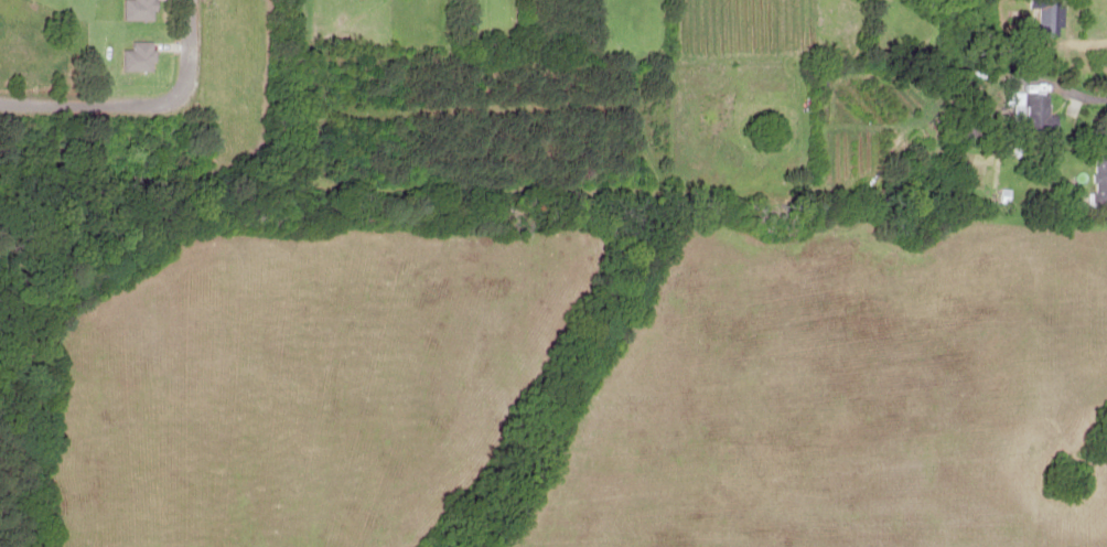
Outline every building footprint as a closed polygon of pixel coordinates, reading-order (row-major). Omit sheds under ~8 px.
[(155,0),(125,0),(125,20),(155,20),(155,0)] [(1065,36),(1065,0),(1029,0),(1029,8),(1040,8),(1040,36),(1065,36)] [(124,50),(124,71),(154,71),(154,41),(133,41),(133,50),(124,50)] [(1059,131),(1059,116),(1050,116),(1050,94),(1026,94),(1026,111),(1017,111),(1017,121),(1026,121),(1026,132),(1059,131)] [(1095,196),(1106,196),(1106,157),(1095,157),(1095,196)]
